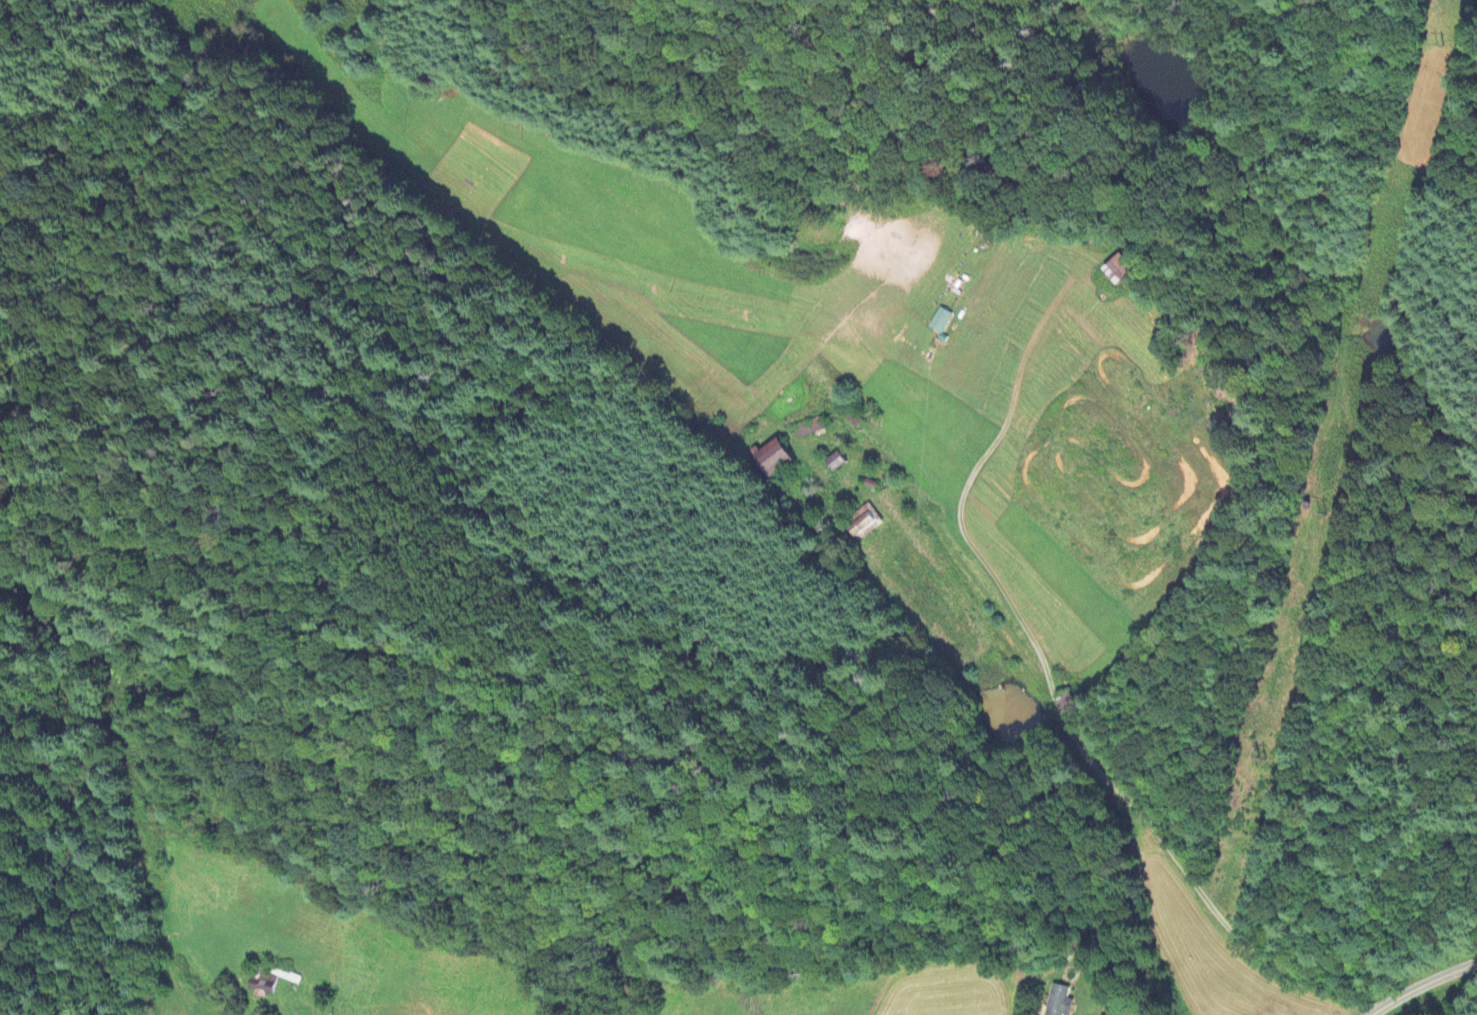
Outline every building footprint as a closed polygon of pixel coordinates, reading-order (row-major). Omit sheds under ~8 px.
[(1117,285),(1136,270),(1122,254),(1104,270),(1117,285)] [(927,328),(940,335),(952,315),(939,307),(927,328)] [(797,439),(825,429),(820,417),(792,426),(797,439)] [(790,460),(771,439),(749,459),(768,480),(790,460)] [(884,523),(869,504),(855,514),(860,520),(849,529),(858,542),(884,523)] [(1071,1000),(1066,999),(1069,988),(1050,985),(1044,1014),(1069,1014),(1071,1000)]
